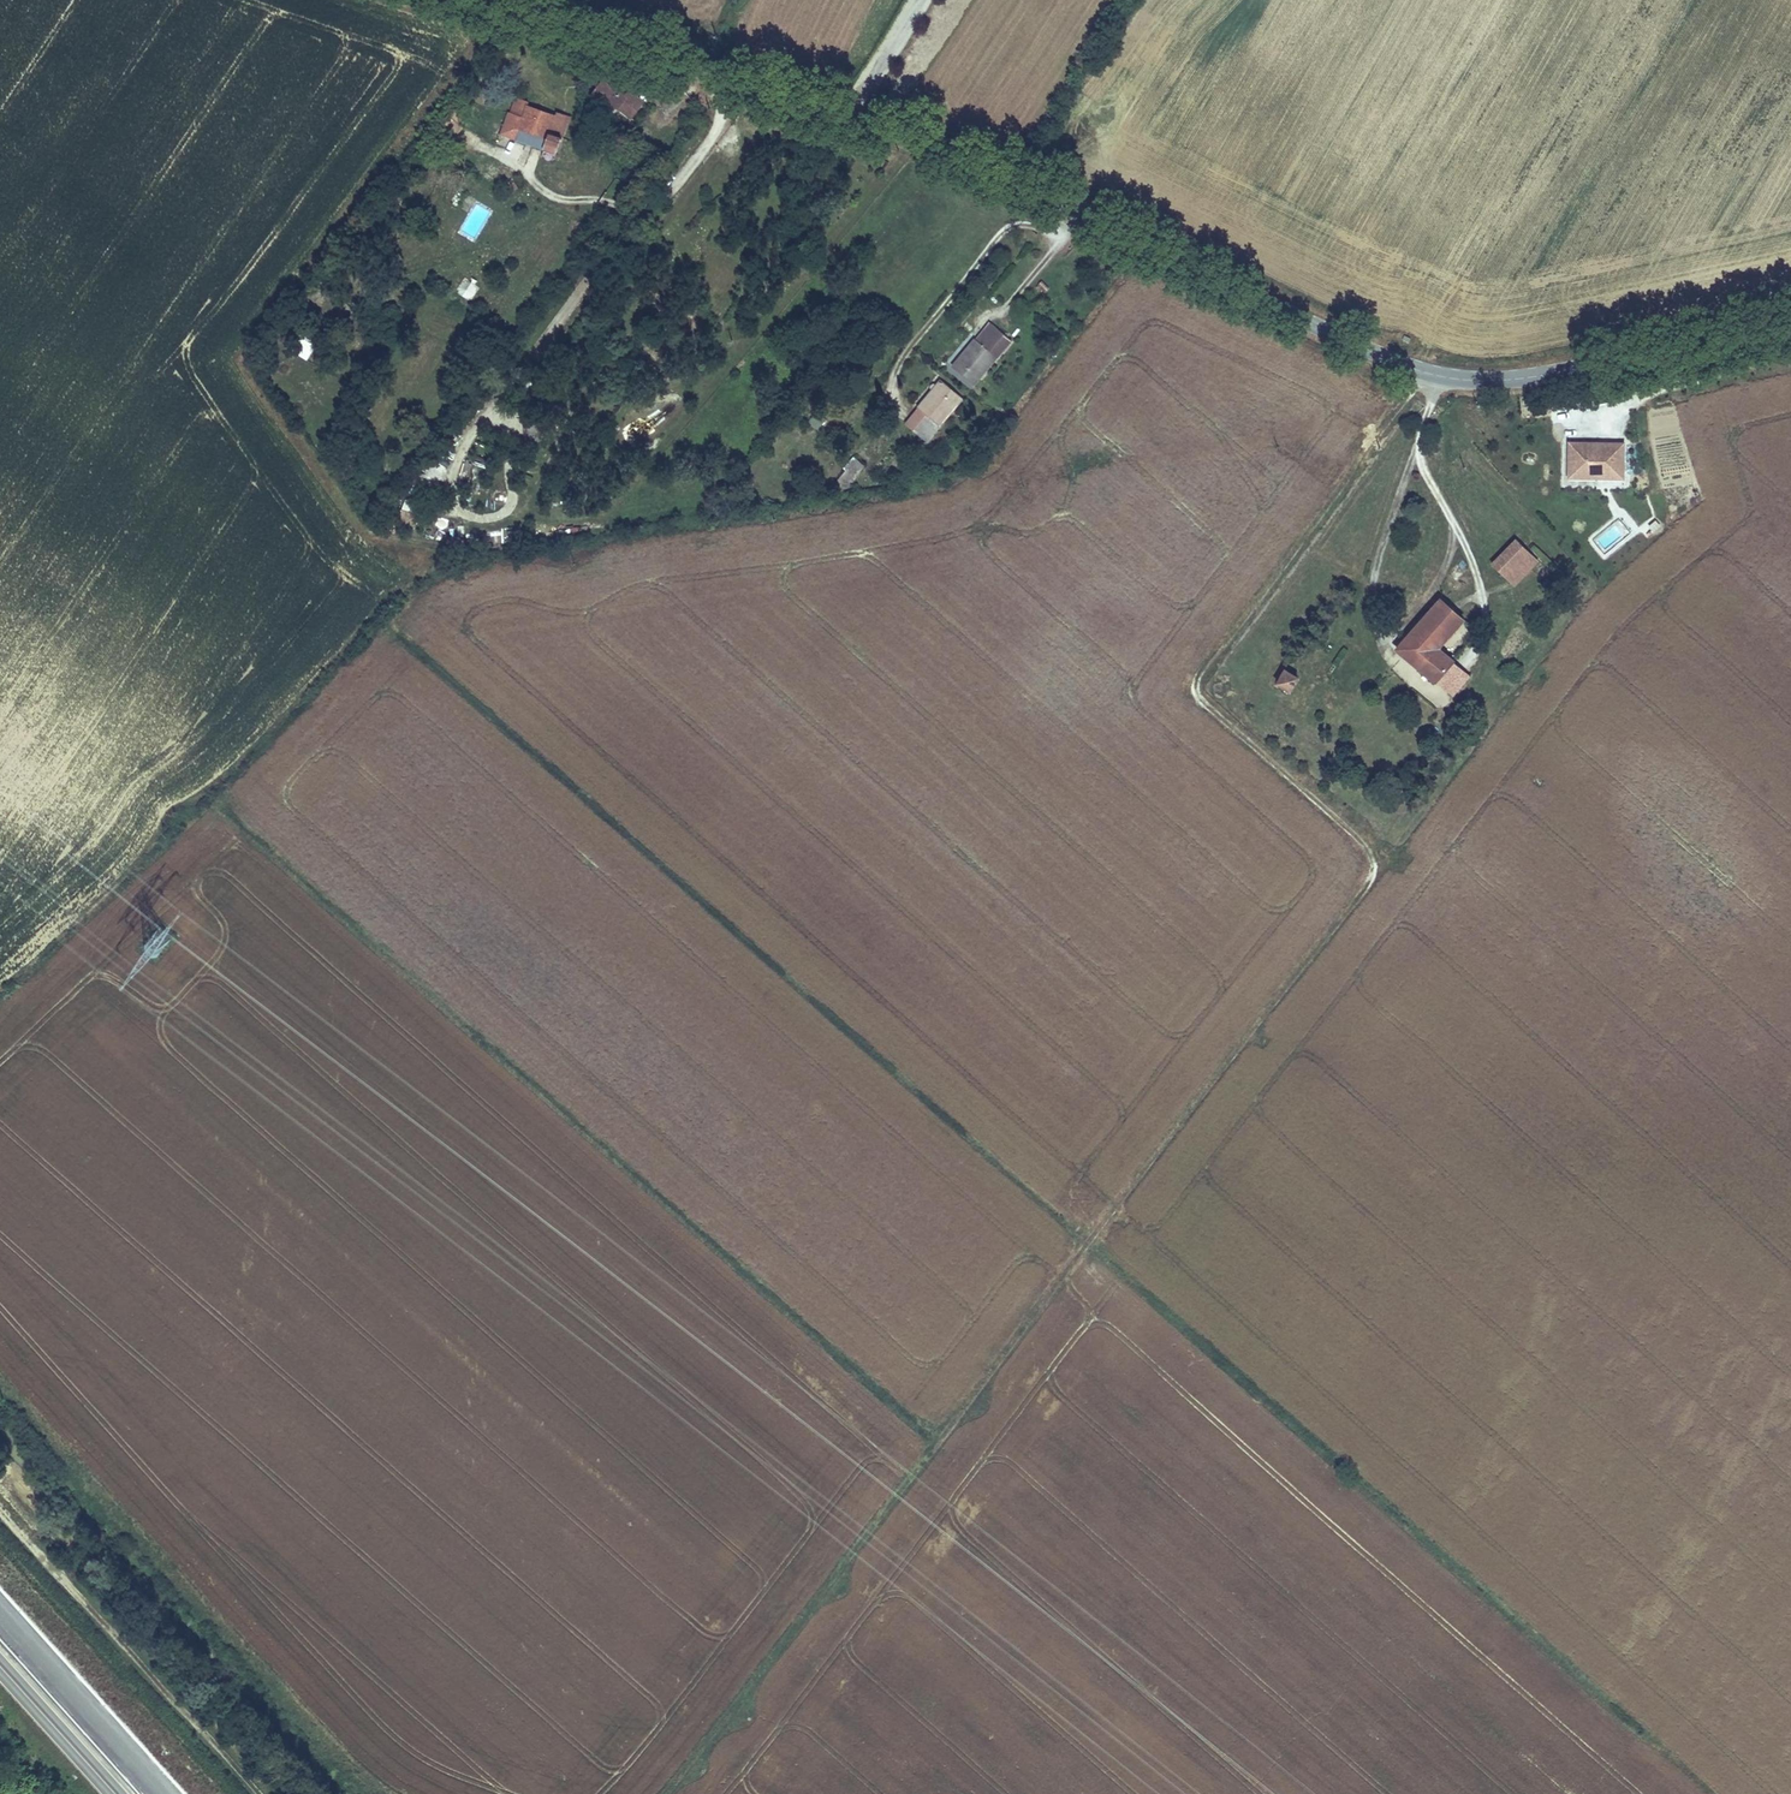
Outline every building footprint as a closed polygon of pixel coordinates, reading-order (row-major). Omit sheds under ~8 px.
[(601,75),(590,90),(597,95),(597,100),(613,111),(617,105),(633,117),(645,100),(628,88),(624,92),(601,75)] [(515,95),(500,132),(515,139),(520,128),(546,137),(543,147),(556,153),(570,115),(557,109),(554,112),(529,103),(528,100),(515,95)] [(437,135),(449,144),(463,127),(460,125),(465,117),(456,110),(437,135)] [(309,302),(319,309),(330,295),(318,285),(313,291),(316,293),(309,302)] [(952,364),(975,384),(1012,339),(991,321),(977,338),(975,336),(952,364)] [(306,330),(292,352),(310,362),(323,340),(306,330)] [(278,340),(270,352),(281,359),(288,348),(278,340)] [(355,340),(350,351),(355,353),(361,343),(355,340)] [(914,431),(926,443),(966,399),(941,377),(916,404),(928,414),(914,431)] [(1625,440),(1568,440),(1567,477),(1625,478),(1625,440)] [(839,480),(846,487),(864,467),(856,460),(839,480)] [(435,461),(426,473),(437,481),(446,469),(435,461)] [(1507,575),(1530,550),(1516,537),(1514,536),(1492,562),(1507,575)] [(1518,585),(1541,560),(1540,559),(1530,550),(1507,575),(1518,585)] [(1444,643),(1467,618),(1443,595),(1398,643),(1438,682),(1459,659),(1444,643)] [(1451,695),(1473,672),(1459,659),(1438,682),(1451,695)] [(1290,691),(1300,674),(1284,665),(1274,681),(1290,691)]
